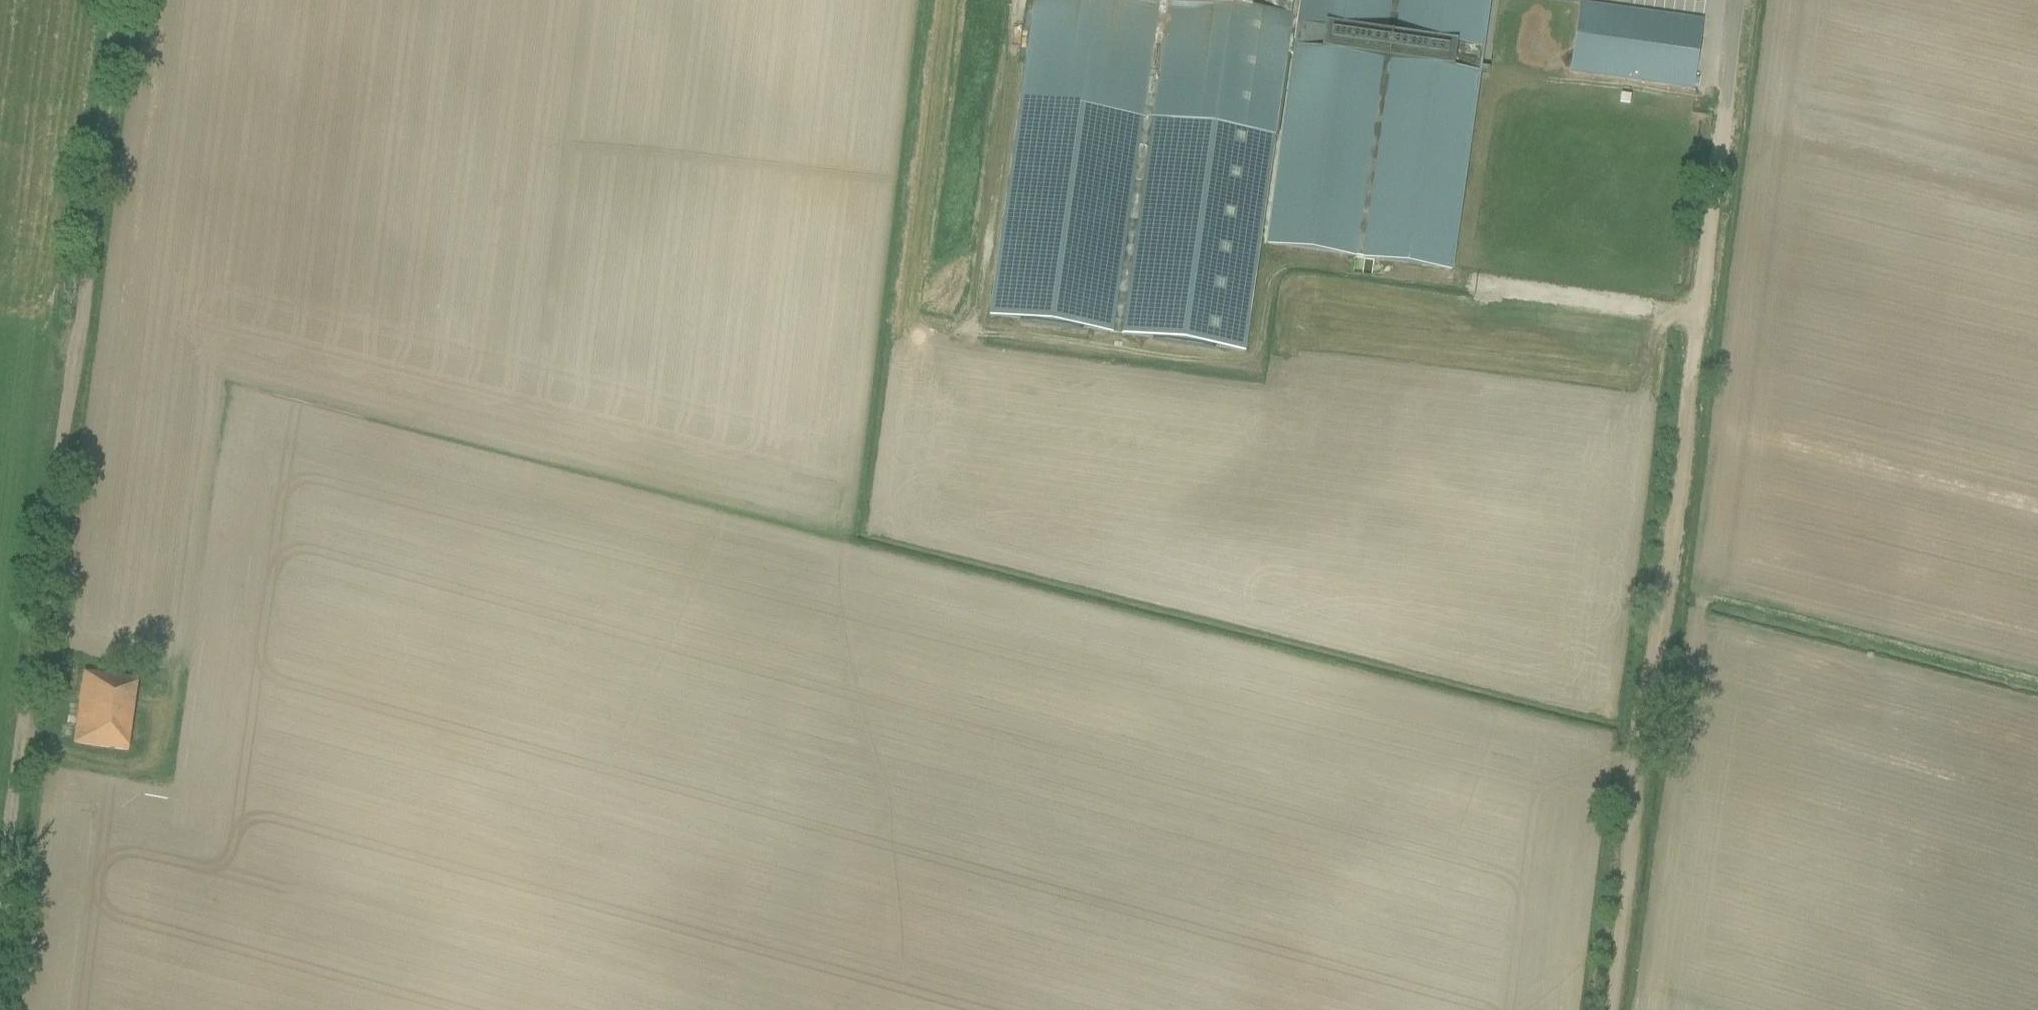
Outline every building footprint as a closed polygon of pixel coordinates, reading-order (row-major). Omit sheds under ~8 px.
[(990,318),(1244,353),(1285,56),(1291,57),(1299,0),(1035,0),(990,318)] [(1489,0),(1299,0),(1291,57),(1290,64),(1265,246),(1376,260),(1451,271),(1489,0)] [(1570,72),(1673,86),(1692,89),(1702,21),(1579,4),(1570,72)] [(74,744),(94,747),(127,751),(137,681),(84,673),(74,744)]
